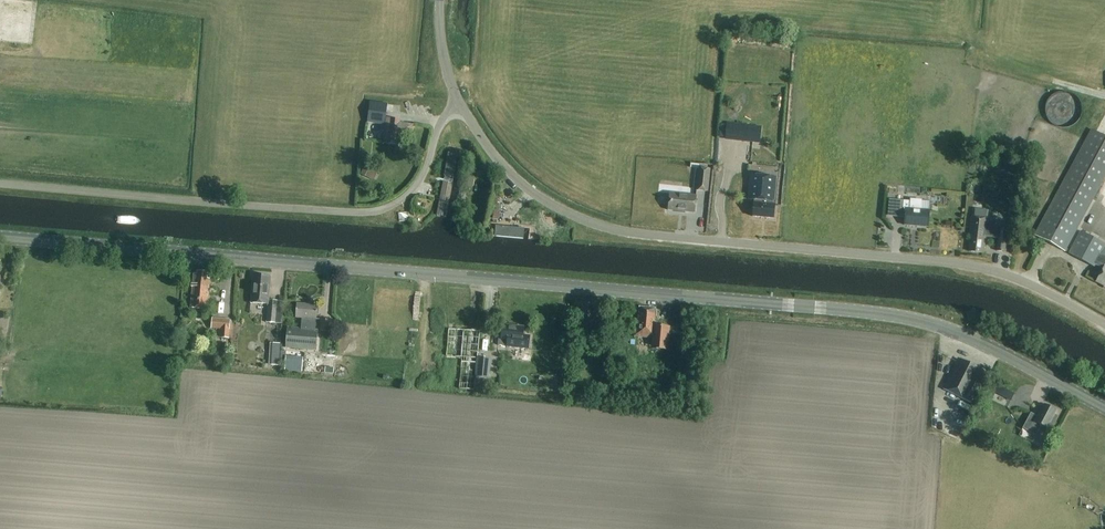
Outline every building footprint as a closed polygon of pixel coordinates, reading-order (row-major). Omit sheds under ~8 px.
[(1027,103),(1038,120),(1060,107),(1050,90),(1027,103)] [(370,102),(367,122),(385,125),(386,118),(388,104),(370,102)] [(386,118),(385,125),(383,139),(381,138),(381,142),(397,144),(399,132),(411,134),(413,124),(401,123),(401,120),(386,118)] [(1033,236),(1063,252),(1064,250),(1091,200),(1104,174),(1104,137),(1090,129),(1053,199),(1050,205),(1039,224),(1037,228),(1033,236)] [(375,170),(365,165),(360,174),(370,179),(375,170)] [(710,170),(699,169),(697,190),(708,191),(710,170)] [(750,175),(748,200),(753,200),(753,204),(752,217),(773,219),(775,201),(772,201),(775,178),(750,175)] [(407,195),(410,183),(396,179),(393,191),(407,195)] [(453,184),(443,182),(436,215),(446,217),(453,184)] [(950,182),(950,198),(962,199),(962,182),(950,182)] [(668,203),(668,210),(694,213),(696,197),(669,194),(668,203)] [(889,201),(888,216),(895,216),(903,217),(903,216),(905,216),(904,226),(927,227),(929,211),(921,211),(922,200),(910,199),(910,202),(896,201),(889,201)] [(971,236),(969,252),(983,253),(985,238),(998,239),(997,251),(1006,252),(1006,247),(1014,248),(1016,231),(1008,230),(1000,229),(1001,219),(986,217),(986,218),(975,217),(972,217),(969,235),(971,236)] [(668,220),(668,233),(679,233),(679,220),(668,220)] [(1068,254),(1093,267),(1094,266),(1102,270),(1096,282),(1104,287),(1104,257),(1100,254),(1104,245),(1098,241),(1091,237),(1080,231),(1069,252),(1068,254)] [(525,240),(494,237),(493,247),(524,250),(525,240)] [(207,272),(197,272),(197,274),(194,274),(191,308),(207,309),(209,284),(207,284),(207,272)] [(253,276),(250,303),(267,305),(266,323),(275,323),(277,301),(268,301),(270,277),(253,276)] [(302,320),(301,329),(287,328),(286,347),(317,350),(318,330),(316,330),(318,306),(297,304),(296,319),(302,320)] [(655,309),(639,308),(638,319),(635,319),(633,336),(652,338),(651,348),(667,349),(669,328),(654,326),(655,309)] [(231,320),(212,319),(211,328),(221,329),(221,338),(229,338),(231,320)] [(330,321),(321,320),(320,331),(329,331),(330,321)] [(524,328),(503,325),(501,339),(499,339),(498,345),(507,346),(507,347),(528,349),(530,336),(523,335),(524,328)] [(475,377),(476,377),(477,358),(479,331),(449,329),(447,356),(462,357),(460,388),(474,390),(475,377)] [(610,346),(611,334),(604,334),(603,345),(610,346)] [(708,351),(717,352),(717,344),(708,343),(708,351)] [(489,353),(503,354),(503,346),(490,344),(489,353)] [(254,348),(253,371),(262,371),(262,349),(254,348)] [(477,358),(476,377),(489,378),(490,366),(490,359),(477,358)] [(986,374),(958,359),(943,388),(971,403),(986,374)] [(286,379),(286,367),(268,367),(268,379),(286,379)] [(692,367),(691,377),(700,378),(701,368),(692,367)] [(998,386),(994,394),(1011,402),(1014,394),(998,386)] [(1056,411),(1044,405),(1035,422),(1028,418),(1023,429),(1037,435),(1042,425),(1047,428),(1056,411)]
